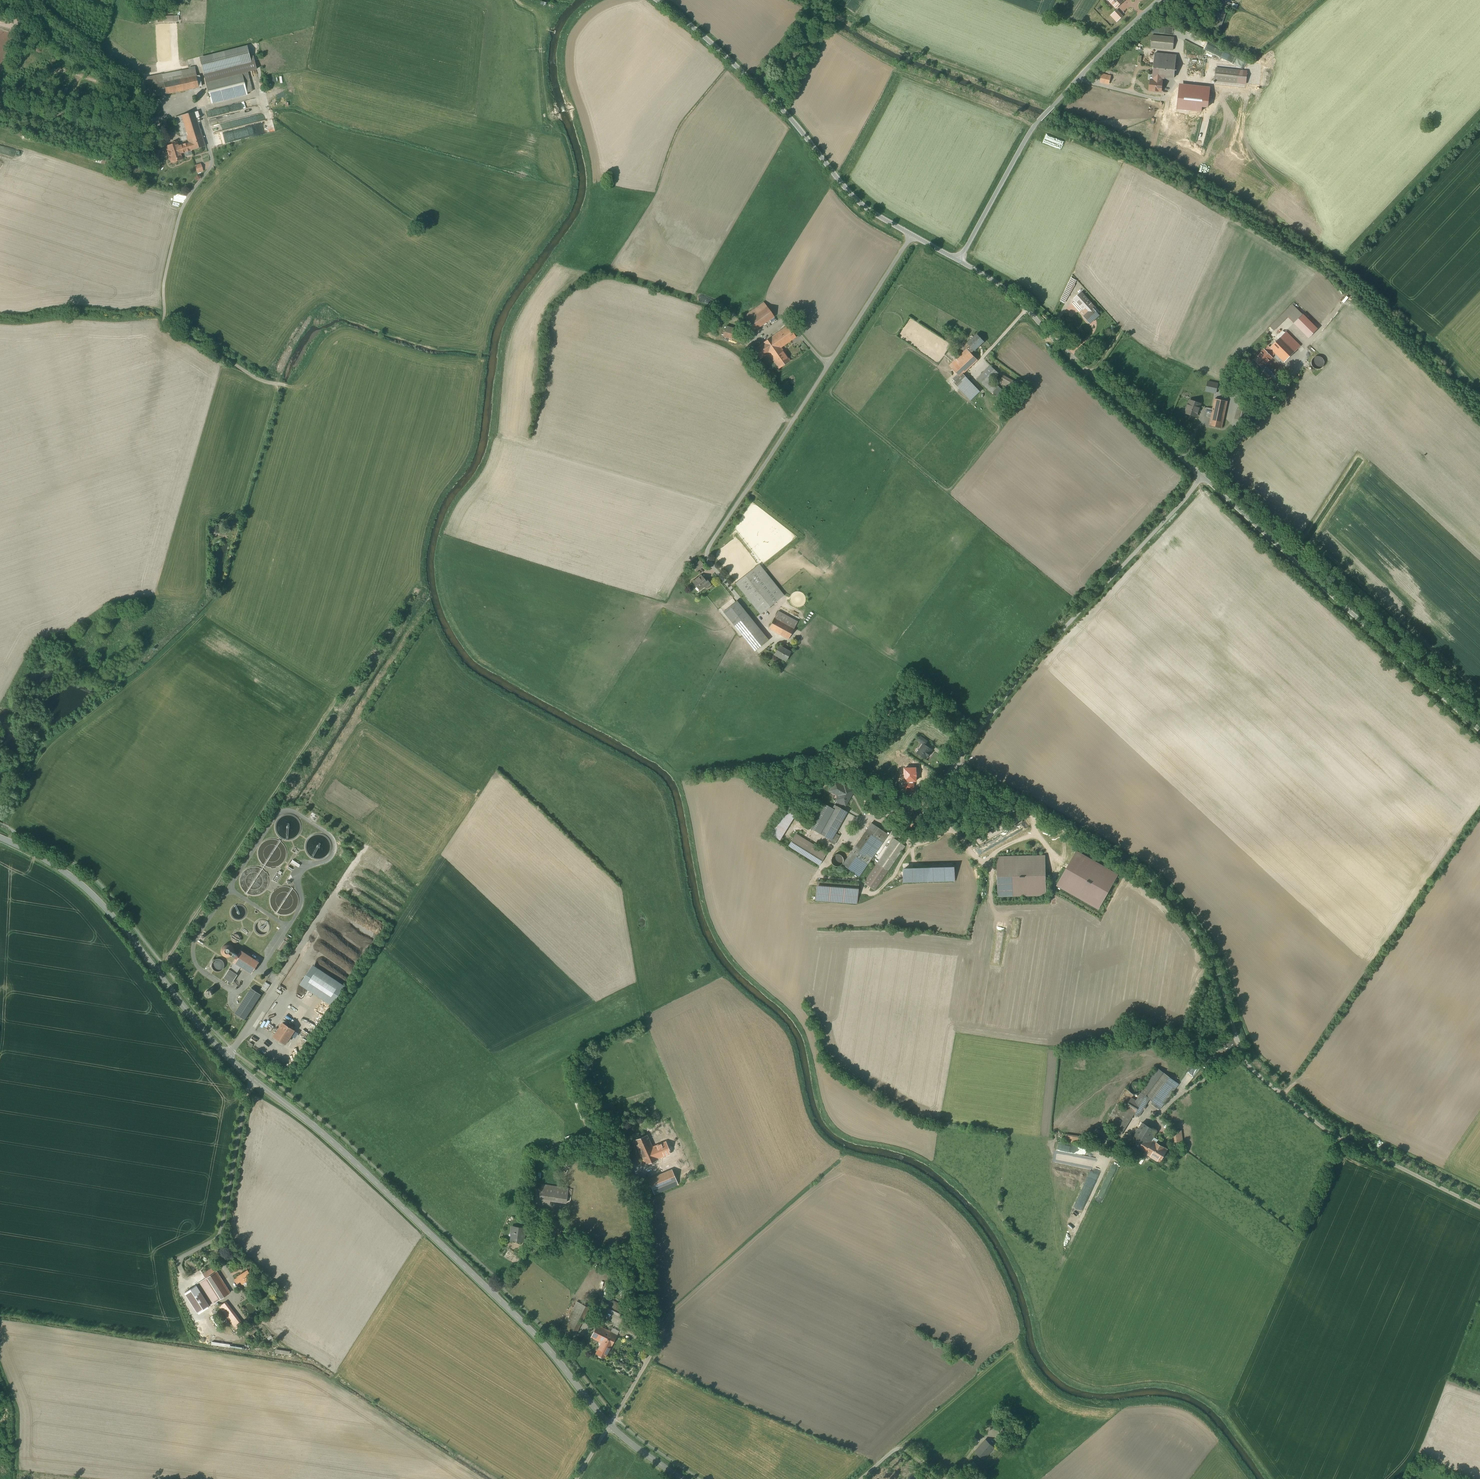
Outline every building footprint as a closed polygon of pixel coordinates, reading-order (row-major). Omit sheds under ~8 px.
[(1109,1),(1116,8),(1124,1),(1123,0),(1110,0),(1109,1)] [(1117,10),(1111,16),(1117,22),(1123,16),(1117,10)] [(1173,38),(1152,35),(1150,47),(1172,50),(1173,38)] [(248,50),(201,62),(205,75),(212,73),(252,63),(248,50)] [(1176,56),(1155,53),(1153,72),(1157,73),(1162,74),(1162,77),(1164,77),(1174,78),(1176,56)] [(188,69),(162,74),(163,82),(166,94),(199,87),(195,68),(188,69)] [(1238,71),(1216,68),(1215,81),(1236,83),(1238,71)] [(207,80),(206,81),(212,103),(248,94),(242,72),(214,79),(207,80)] [(1157,73),(1153,72),(1152,78),(1154,78),(1154,81),(1150,80),(1149,91),(1161,92),(1162,82),(1161,82),(1162,78),(1164,79),(1164,77),(1162,77),(1162,74),(1157,73)] [(163,82),(147,85),(150,97),(166,94),(163,82)] [(1214,95),(1186,88),(1184,96),(1212,103),(1214,95)] [(195,112),(175,117),(181,138),(187,136),(189,143),(191,150),(191,151),(205,146),(195,112)] [(177,142),(172,143),(173,144),(166,146),(167,148),(166,148),(167,150),(168,150),(169,156),(169,157),(168,157),(169,160),(169,159),(170,160),(171,162),(182,159),(180,154),(191,150),(189,143),(178,146),(177,142)] [(201,164),(194,166),(197,174),(203,172),(201,164)] [(1077,281),(1071,278),(1060,301),(1064,303),(1075,285),(1074,285),(1077,281)] [(1085,307),(1091,303),(1081,292),(1074,299),(1075,300),(1082,308),(1084,309),(1085,307)] [(1082,308),(1075,300),(1072,303),(1079,311),(1082,308)] [(764,302),(743,317),(746,320),(754,331),(774,317),(764,302)] [(1095,307),(1091,303),(1085,307),(1089,312),(1084,317),(1090,323),(1099,315),(1093,309),(1095,307)] [(1292,305),(1270,327),(1274,331),(1288,317),(1295,323),(1302,315),(1292,305)] [(1303,315),(1302,315),(1295,323),(1294,324),(1309,338),(1318,329),(1303,315)] [(896,336),(938,365),(953,345),(909,316),(896,336)] [(771,337),(767,340),(756,348),(754,350),(760,359),(768,354),(770,356),(782,349),(781,348),(781,347),(796,337),(788,326),(771,337)] [(739,336),(725,332),(723,336),(737,341),(739,336)] [(1300,347),(1286,332),(1270,348),(1273,351),(1284,362),(1300,347)] [(984,342),(977,334),(968,343),(970,346),(967,349),(970,352),(971,354),(984,342)] [(1273,351),(1270,348),(1266,352),(1264,350),(1255,360),(1262,367),(1271,358),(1269,355),(1273,351)] [(782,349),(770,356),(779,369),(790,361),(782,349)] [(978,360),(971,354),(970,352),(968,354),(952,369),(960,377),(963,374),(978,360)] [(1314,368),(1317,369),(1319,369),(1322,368),(1323,366),(1324,364),(1324,361),(1323,359),(1321,357),(1318,356),(1316,357),(1313,358),(1312,360),(1311,362),(1311,365),(1313,367),(1314,368)] [(998,373),(990,366),(977,380),(992,393),(999,386),(992,380),(998,373)] [(971,400),(980,392),(963,374),(960,377),(954,382),(971,400)] [(1015,385),(1002,378),(1000,382),(1013,389),(1015,385)] [(1217,384),(1207,382),(1206,392),(1215,394),(1217,384)] [(1211,416),(1224,419),(1227,401),(1215,399),(1212,410),(1211,416)] [(1200,404),(1190,400),(1185,413),(1196,416),(1200,404)] [(1250,412),(1237,409),(1235,419),(1248,422),(1250,412)] [(1224,419),(1211,416),(1211,418),(1209,426),(1222,428),(1224,419)] [(704,565),(700,561),(693,566),(697,571),(704,565)] [(784,596),(759,564),(736,583),(761,614),(784,596)] [(706,588),(710,584),(706,579),(705,580),(701,576),(693,582),(699,590),(704,586),(706,588)] [(768,640),(737,601),(723,612),(755,651),(768,640)] [(798,621),(778,611),(769,629),(789,638),(798,621)] [(791,652),(779,646),(774,654),(786,661),(791,652)] [(927,741),(920,737),(918,740),(924,744),(925,745),(927,741)] [(925,745),(924,744),(918,753),(925,759),(932,749),(925,745)] [(843,786),(835,781),(830,791),(839,796),(837,801),(843,804),(845,805),(854,790),(844,785),(843,786)] [(896,802),(870,809),(872,815),(897,808),(896,802)] [(841,808),(835,805),(832,809),(825,804),(811,829),(829,839),(828,841),(834,845),(838,836),(834,834),(847,812),(841,808)] [(779,840),(795,815),(784,808),(768,834),(779,840)] [(905,819),(909,828),(923,823),(919,814),(917,814),(916,811),(912,812),(914,816),(905,819)] [(888,834),(871,823),(842,865),(859,876),(888,834)] [(827,853),(796,834),(788,846),(819,865),(827,853)] [(904,846),(893,839),(863,882),(875,890),(904,846)] [(839,856),(838,855),(836,854),(833,854),(831,855),(830,857),(830,858),(830,859),(830,861),(831,863),(832,864),(834,865),(835,865),(837,864),(839,863),(840,861),(840,859),(840,858),(839,856)] [(1045,856),(997,857),(998,898),(1046,896),(1045,856)] [(921,869),(903,870),(903,882),(953,881),(953,869),(921,869)] [(857,885),(818,882),(816,900),(856,903),(857,885)] [(204,931),(198,941),(203,944),(203,943),(203,942),(208,933),(204,931)] [(289,943),(284,940),(279,948),(284,952),(289,943)] [(258,962),(242,951),(239,956),(237,958),(235,962),(251,972),(258,962)] [(343,986),(313,966),(301,984),(304,985),(332,1004),(343,986)] [(238,974),(229,969),(224,977),(228,980),(231,982),(232,983),(238,974)] [(266,982),(261,989),(266,992),(270,985),(266,982)] [(251,988),(234,1013),(245,1020),(261,994),(251,988)] [(275,1034),(274,1036),(281,1040),(280,1042),(284,1045),(294,1030),(283,1023),(280,1026),(279,1028),(275,1034)] [(1168,1076),(1157,1068),(1144,1086),(1145,1087),(1141,1093),(1145,1095),(1144,1095),(1150,1099),(1153,1101),(1152,1103),(1152,1104),(1159,1109),(1160,1109),(1179,1084),(1168,1076)] [(1139,1083),(1137,1081),(1135,1081),(1133,1081),(1131,1082),(1129,1084),(1129,1086),(1128,1087),(1129,1089),(1129,1090),(1131,1092),(1134,1093),(1136,1093),(1138,1092),(1139,1091),(1140,1089),(1141,1086),(1140,1084),(1139,1083)] [(1141,1093),(1136,1101),(1145,1106),(1150,1099),(1144,1095),(1145,1095),(1141,1093)] [(1136,1101),(1131,1098),(1125,1108),(1134,1114),(1139,1117),(1143,1109),(1144,1110),(1146,1107),(1145,1106),(1136,1101)] [(1114,1126),(1112,1130),(1120,1136),(1134,1114),(1125,1108),(1125,1109),(1122,1113),(1117,1122),(1114,1126)] [(1112,1119),(1117,1122),(1122,1113),(1117,1110),(1112,1119)] [(1143,1122),(1127,1148),(1141,1156),(1144,1152),(1151,1140),(1157,1131),(1143,1122)] [(1096,1128),(1094,1130),(1115,1142),(1117,1140),(1096,1128)] [(1115,1142),(1094,1130),(1090,1137),(1111,1149),(1115,1142)] [(1087,1137),(1066,1134),(1065,1141),(1086,1144),(1087,1137)] [(646,1136),(633,1141),(643,1165),(671,1153),(666,1141),(651,1147),(646,1136)] [(674,1138),(668,1140),(673,1151),(679,1149),(674,1138)] [(1167,1149),(1151,1140),(1144,1152),(1160,1161),(1167,1149)] [(637,1182),(629,1166),(623,1169),(631,1185),(637,1182)] [(672,1170),(648,1180),(650,1185),(654,1194),(678,1184),(672,1170)] [(568,1188),(541,1184),(539,1199),(566,1203),(568,1188)] [(524,1229),(511,1227),(509,1242),(522,1244),(524,1229)] [(230,1292),(214,1268),(204,1274),(206,1278),(219,1299),(230,1292)] [(248,1270),(238,1276),(243,1284),(244,1283),(248,1281),(250,1283),(251,1285),(256,1282),(253,1278),(253,1277),(248,1270)] [(219,1299),(206,1278),(198,1284),(211,1304),(219,1299)] [(624,1307),(609,1300),(604,1310),(620,1317),(624,1307)] [(243,1324),(226,1301),(220,1306),(237,1328),(243,1324)] [(588,1308),(576,1302),(562,1331),(574,1337),(588,1308)] [(591,1337),(602,1342),(608,1330),(611,1331),(615,1323),(601,1317),(591,1337)] [(617,1334),(611,1331),(608,1330),(602,1342),(597,1353),(605,1358),(617,1334)] [(1006,1434),(1001,1429),(993,1438),(999,1443),(1006,1434)] [(994,1447),(986,1440),(976,1451),(984,1459),(994,1447)]
